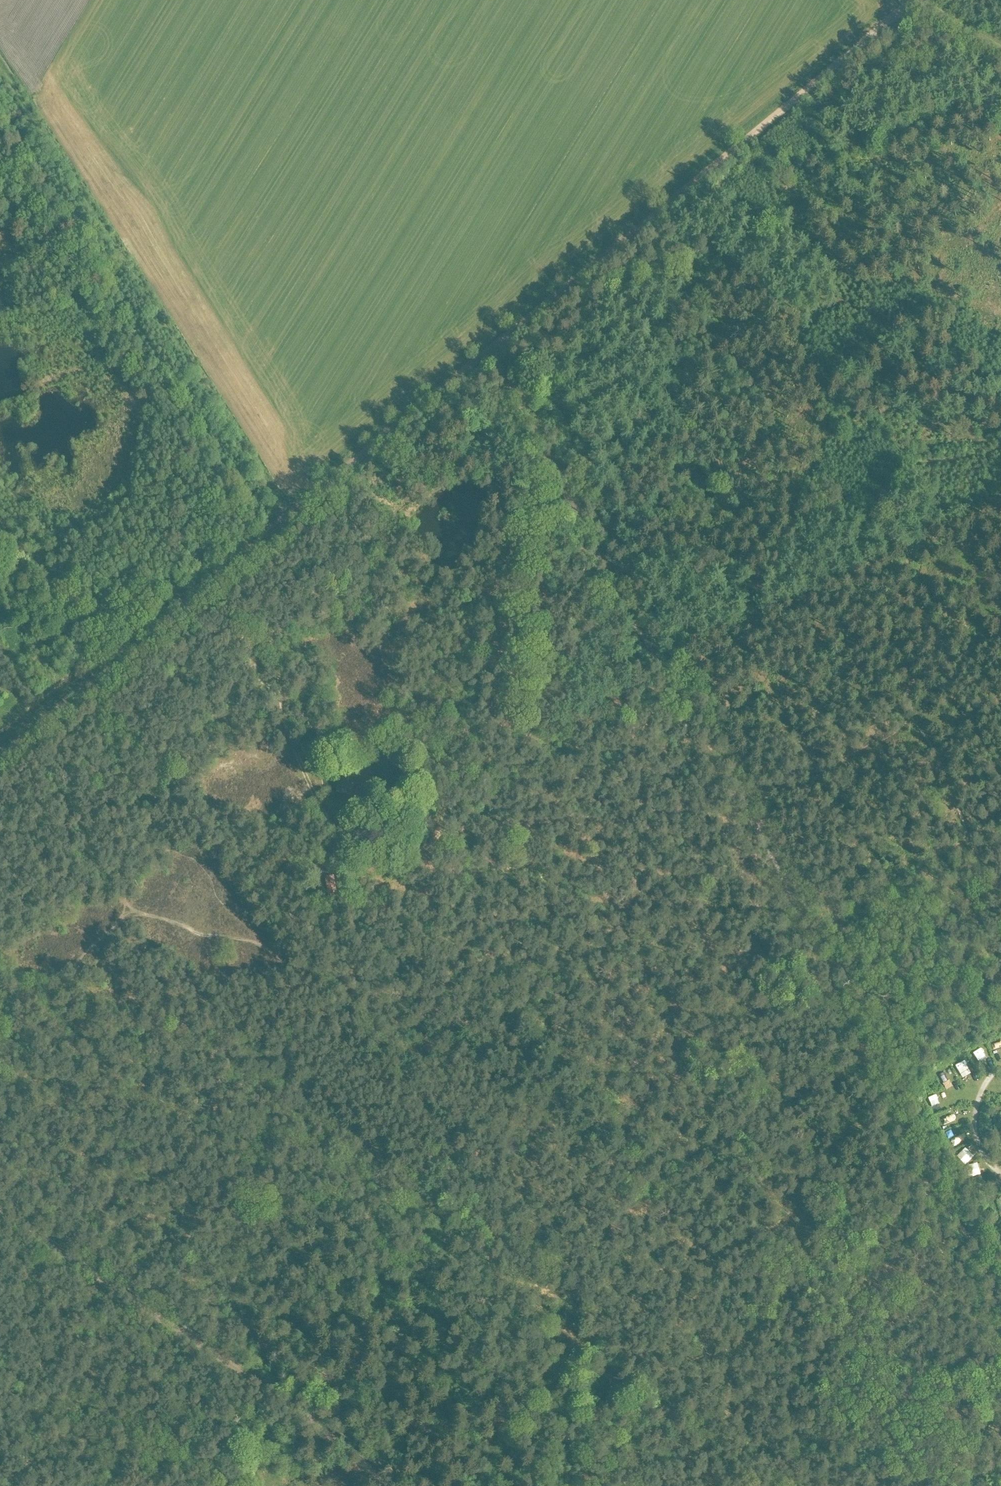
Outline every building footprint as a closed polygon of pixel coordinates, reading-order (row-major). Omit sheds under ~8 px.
[(329,898),(337,896),(334,876),(325,877),(329,898)] [(960,1152),(964,1163),(975,1159),(971,1148),(960,1152)] [(972,1177),(983,1173),(979,1162),(968,1165),(972,1177)]
